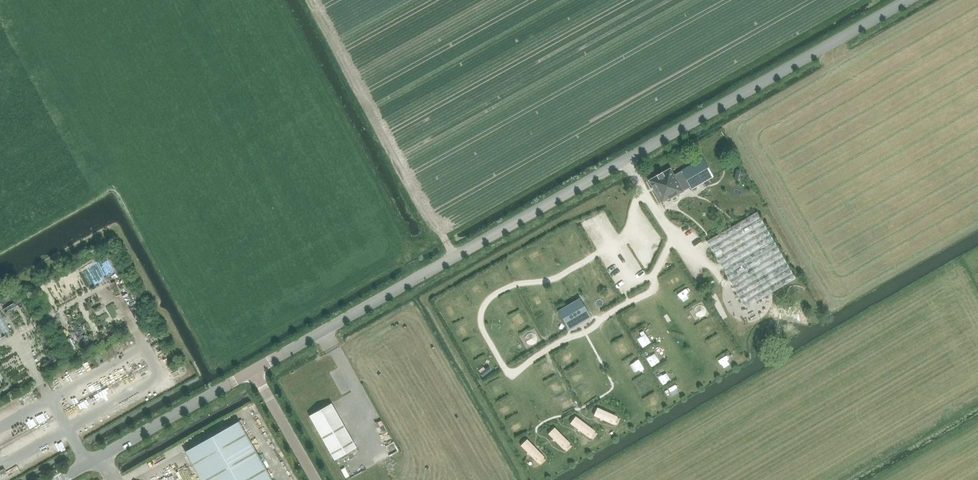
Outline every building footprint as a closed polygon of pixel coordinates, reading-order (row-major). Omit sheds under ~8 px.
[(850,100),(859,95),(854,85),(845,90),(850,100)] [(865,106),(856,110),(860,120),(869,116),(865,106)] [(754,144),(762,140),(756,127),(748,131),(754,144)] [(866,131),(871,140),(879,136),(874,127),(866,131)] [(723,147),(731,144),(726,130),(718,133),(723,147)] [(788,151),(798,151),(799,137),(789,136),(788,151)] [(691,189),(713,178),(703,159),(679,172),(679,173),(674,175),(670,169),(647,181),(660,205),(690,188),(691,189)] [(732,182),(736,191),(745,187),(741,178),(732,182)] [(909,190),(900,194),(905,203),(914,199),(909,190)] [(747,210),(755,205),(750,196),(741,200),(747,210)] [(918,211),(910,216),(914,224),(922,220),(918,211)] [(706,241),(745,308),(796,279),(757,212),(706,241)] [(833,238),(844,239),(844,227),(834,227),(833,238)] [(686,245),(696,241),(691,231),(682,236),(686,245)] [(926,245),(932,242),(928,233),(922,236),(926,245)] [(844,258),(853,258),(854,249),(845,248),(844,258)] [(665,283),(672,280),(668,272),(661,275),(665,283)] [(789,294),(796,291),(792,282),(785,285),(789,294)] [(674,300),(682,296),(677,285),(669,288),(674,300)] [(579,298),(557,311),(569,330),(591,317),(579,298)] [(621,312),(625,321),(633,317),(629,309),(621,312)] [(742,312),(745,322),(754,319),(751,310),(742,312)] [(501,317),(506,325),(515,320),(510,312),(501,317)] [(696,333),(705,329),(701,320),(691,325),(696,333)] [(731,320),(723,326),(729,336),(738,330),(731,320)] [(609,323),(605,325),(609,336),(613,334),(609,323)] [(629,331),(634,341),(644,336),(639,326),(629,331)] [(518,342),(525,339),(520,330),(514,333),(518,342)] [(708,352),(717,347),(710,336),(701,341),(708,352)] [(609,343),(612,352),(621,348),(617,339),(609,343)] [(639,350),(645,360),(655,353),(649,344),(639,350)] [(559,359),(565,355),(560,347),(554,350),(559,359)] [(718,356),(713,358),(717,366),(722,364),(718,356)] [(617,362),(622,371),(631,366),(626,357),(617,362)] [(538,359),(528,364),(533,374),(543,369),(538,359)] [(69,366),(72,372),(81,367),(78,361),(69,366)] [(658,376),(664,373),(659,364),(654,366),(658,376)] [(549,376),(539,381),(543,390),(553,386),(549,376)] [(482,382),(485,392),(494,389),(490,379),(482,382)] [(658,386),(661,393),(672,387),(669,381),(658,386)] [(549,397),(553,404),(562,399),(557,392),(549,397)] [(496,408),(505,404),(501,397),(493,400),(496,408)] [(356,448),(331,404),(309,416),(334,461),(356,448)] [(563,428),(571,423),(566,414),(558,418),(563,428)] [(503,420),(508,429),(516,425),(511,416),(503,420)] [(200,479),(272,479),(239,422),(184,453),(200,479)] [(579,432),(569,436),(574,447),(584,442),(579,432)] [(517,447),(526,443),(522,434),(513,438),(517,447)] [(528,466),(536,463),(531,453),(524,456),(528,466)]
